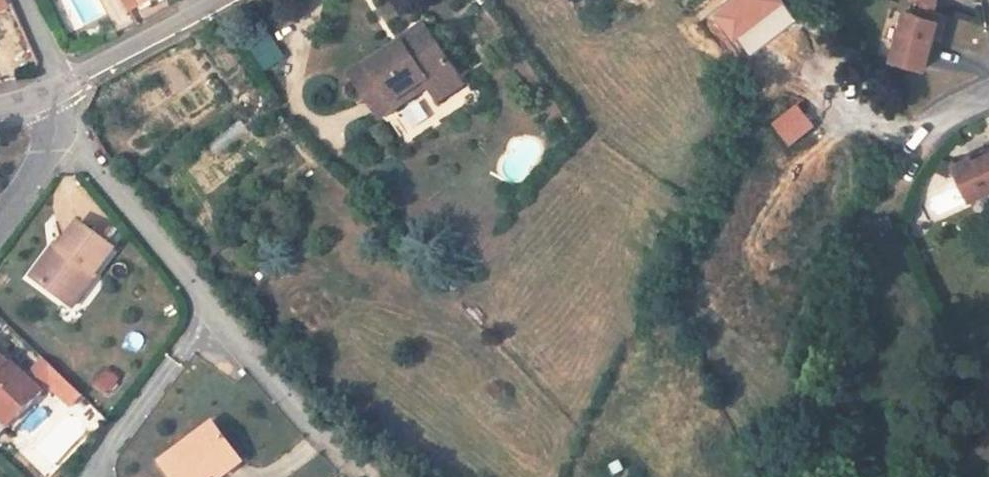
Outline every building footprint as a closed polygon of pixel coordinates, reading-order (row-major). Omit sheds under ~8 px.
[(130,11),(149,0),(124,0),(130,11)] [(892,61),(925,68),(933,34),(940,36),(945,15),(920,8),(919,15),(903,12),(892,61)] [(350,75),(358,87),(375,76),(369,68),(402,45),(404,48),(427,32),(423,26),(350,75)] [(439,102),(463,86),(427,32),(404,48),(402,45),(369,68),(375,76),(358,87),(376,114),(425,82),(429,87),(439,102)] [(380,120),(429,87),(425,82),(376,114),(380,120)] [(971,157),(973,161),(986,155),(985,151),(971,157)] [(986,155),(973,161),(971,157),(953,166),(968,200),(988,190),(988,154),(986,155)] [(93,272),(112,247),(80,223),(60,249),(54,258),(50,255),(33,278),(67,303),(91,271),(93,272)] [(57,246),(50,255),(54,258),(60,249),(57,246)] [(91,271),(67,303),(74,308),(98,276),(93,272),(91,271)] [(8,364),(0,357),(0,412),(13,424),(43,393),(28,379),(10,362),(8,364)] [(82,396),(45,361),(28,379),(43,393),(50,386),(72,406),(82,396)] [(9,429),(13,424),(0,412),(0,420),(9,429)] [(160,463),(171,476),(213,476),(215,476),(211,471),(235,453),(213,423),(160,463)] [(211,471),(215,476),(216,476),(220,476),(241,461),(235,453),(211,471)]
